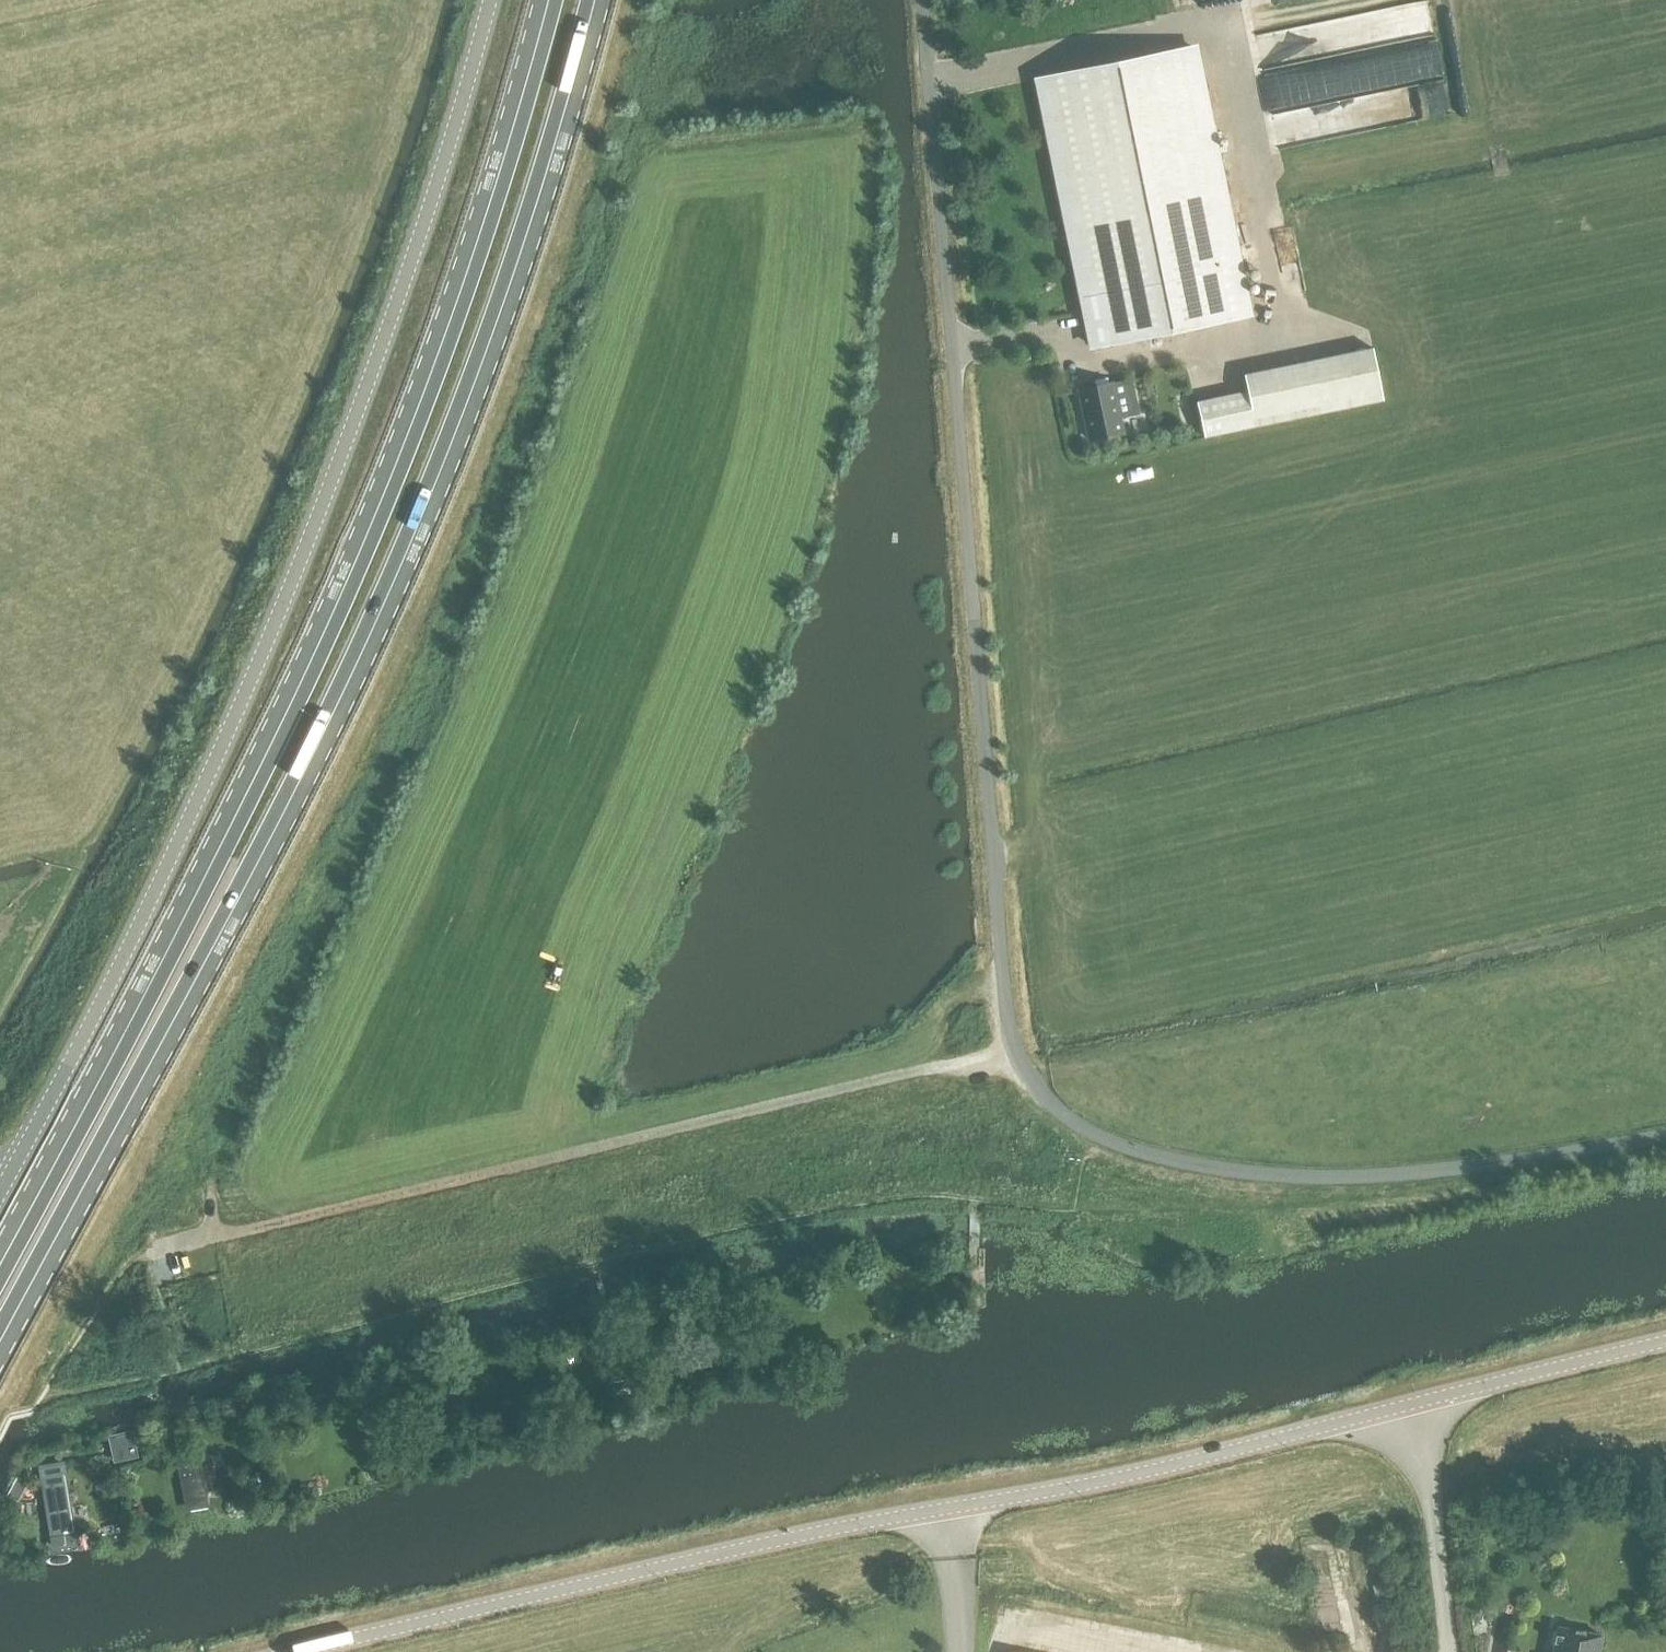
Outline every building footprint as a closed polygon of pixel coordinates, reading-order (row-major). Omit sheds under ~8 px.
[(1450,110),(1435,31),(1430,0),(1412,0),(1359,10),(1368,54),(1340,59),(1341,63),(1328,65),(1330,77),(1322,78),(1326,97),(1273,106),(1279,142),(1450,110)] [(1248,314),(1227,212),(1195,49),(1041,81),(1067,212),(1093,346),(1171,330),(1248,314)] [(1372,345),(1243,372),(1247,391),(1254,425),(1383,398),(1377,369),(1372,345)] [(1112,382),(1080,388),(1090,439),(1122,432),(1112,382)] [(1247,391),(1197,402),(1201,419),(1205,435),(1254,425),(1247,391)] [(133,1428),(109,1434),(114,1461),(139,1456),(133,1428)] [(184,1500),(206,1495),(197,1444),(174,1449),(184,1500)] [(52,1534),(71,1530),(60,1476),(41,1480),(52,1534)] [(1552,1651),(1598,1651),(1602,1633),(1591,1631),(1591,1630),(1569,1626),(1569,1627),(1558,1625),(1552,1651)]
